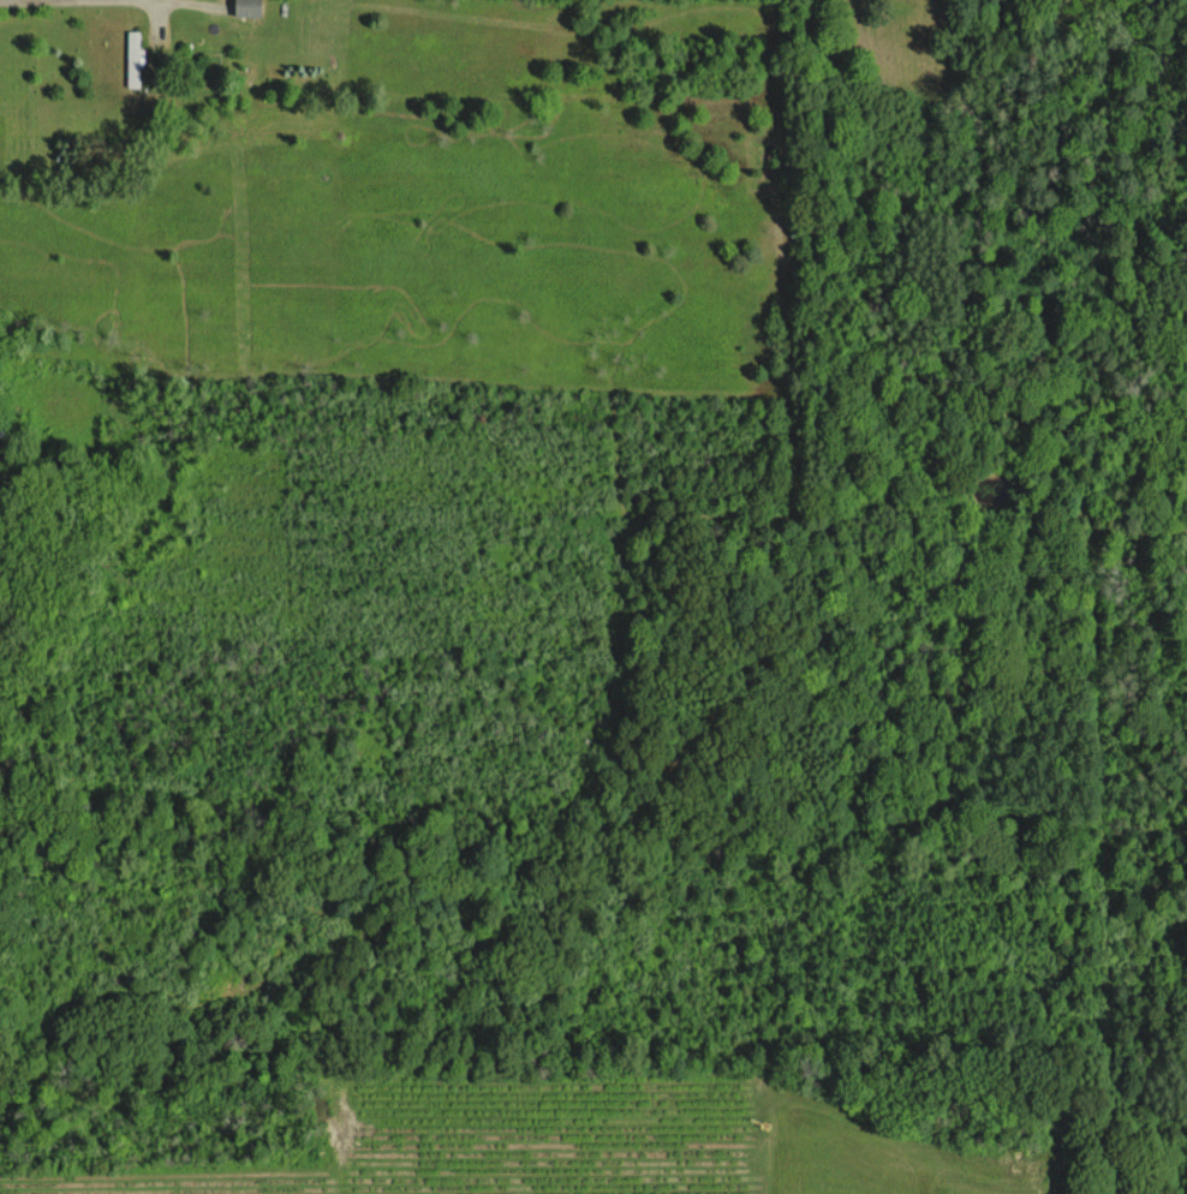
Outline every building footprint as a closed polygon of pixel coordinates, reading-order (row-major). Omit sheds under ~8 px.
[(260,0),(233,0),(233,16),(260,16),(260,0)] [(141,87),(143,31),(128,31),(126,87),(141,87)]
